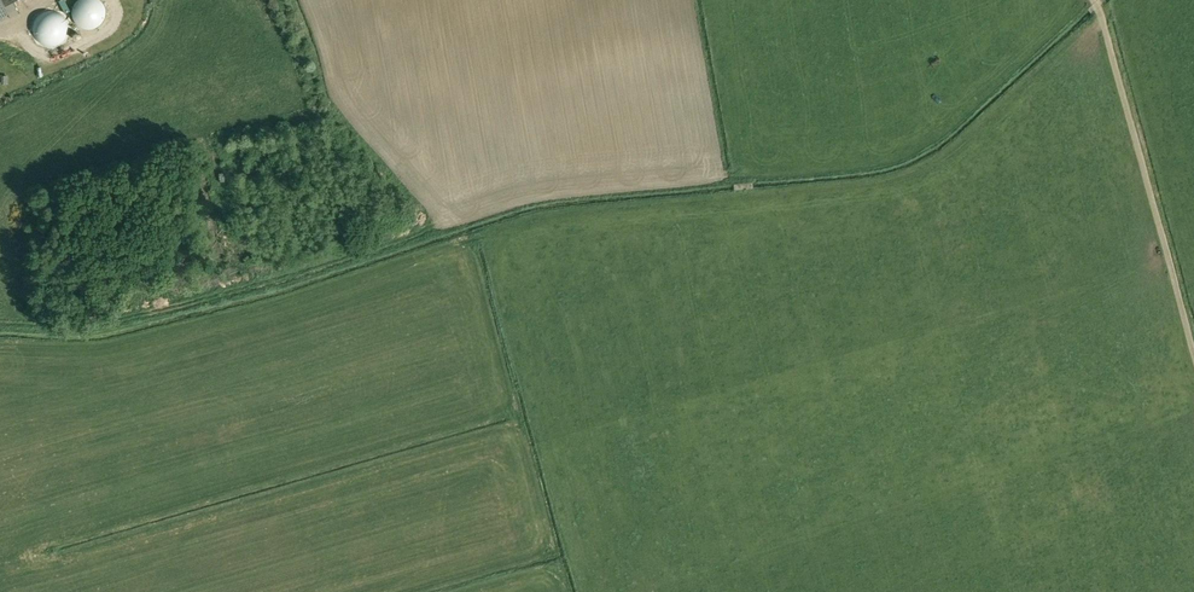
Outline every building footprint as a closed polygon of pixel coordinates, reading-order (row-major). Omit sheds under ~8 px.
[(17,0),(0,0),(0,19),(10,14),(5,6),(17,0)]
